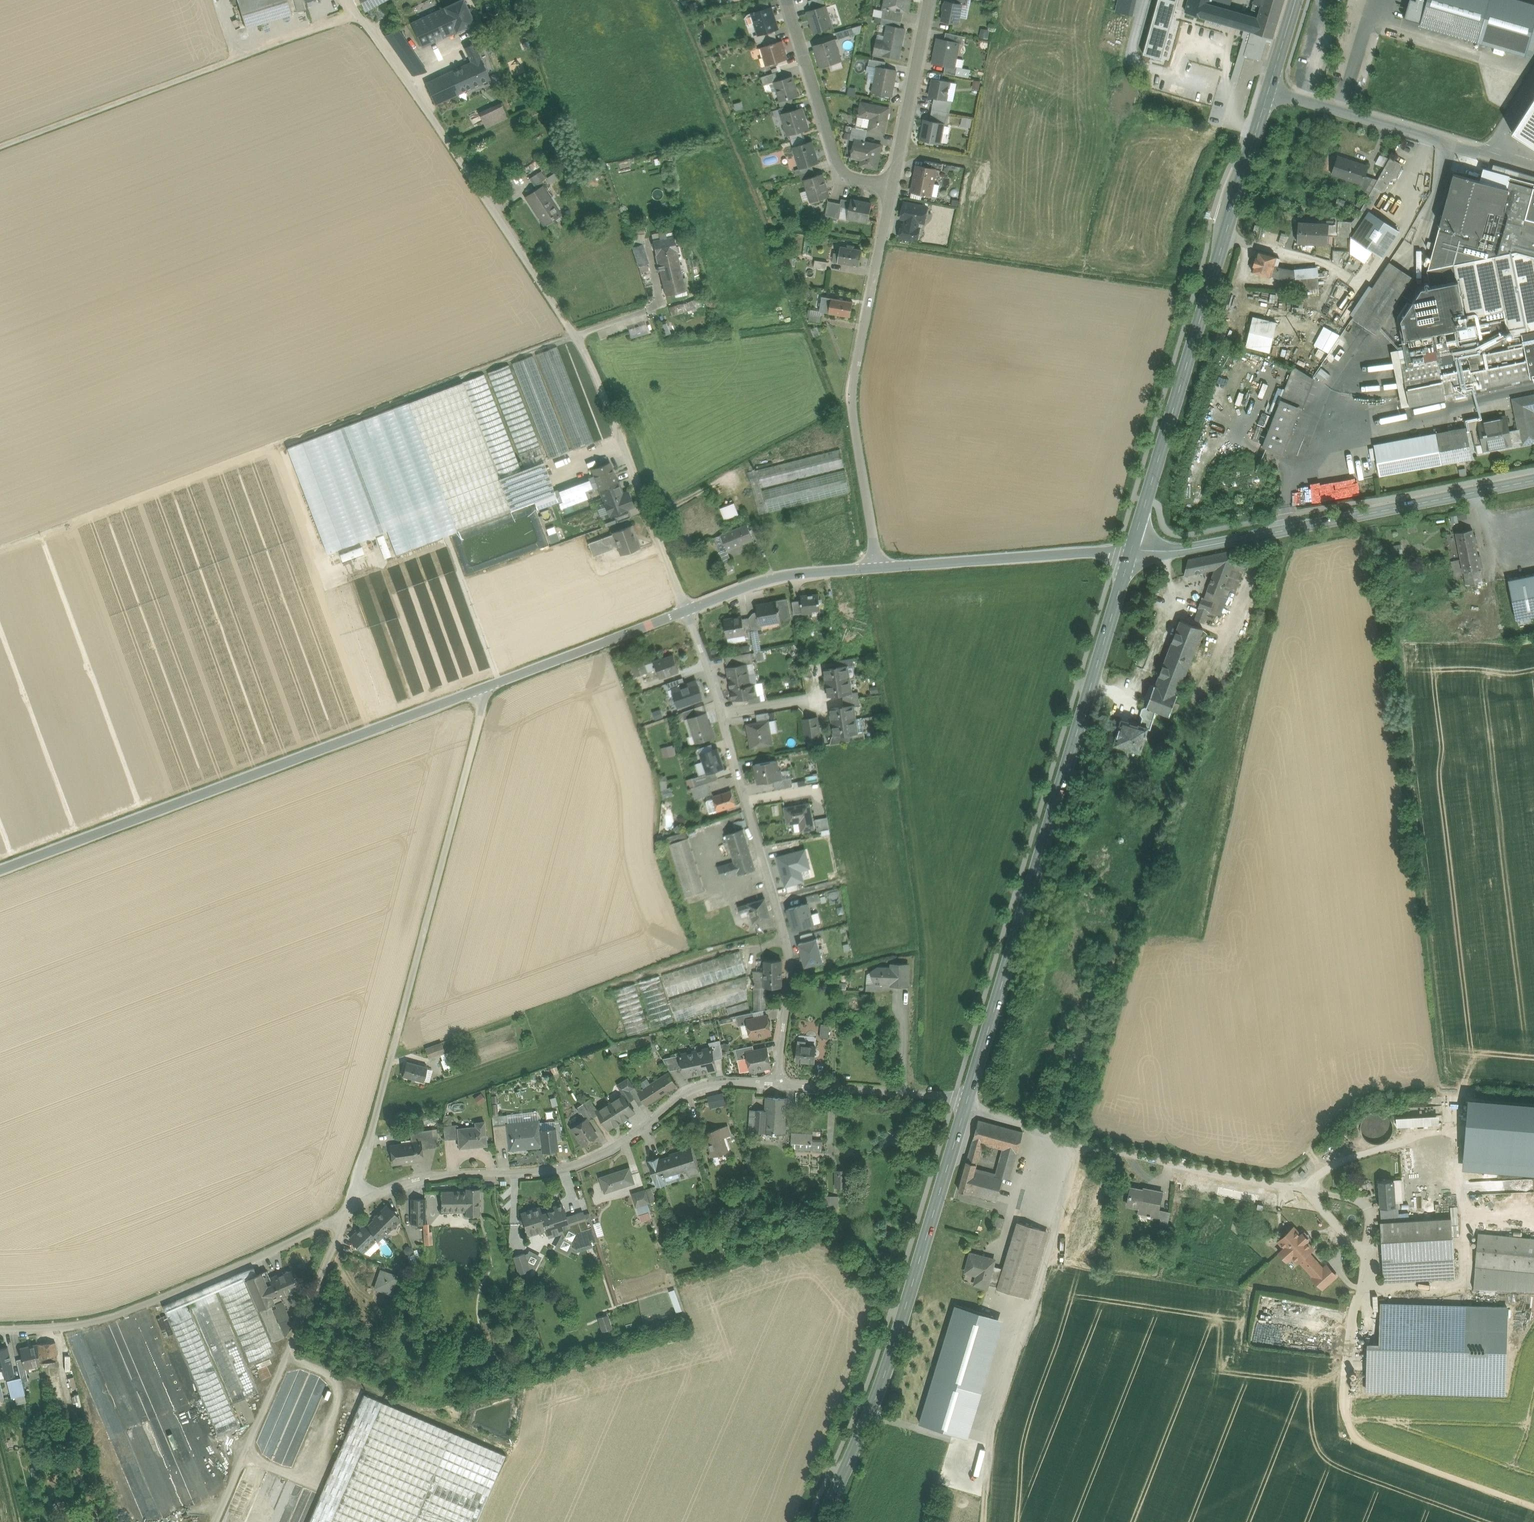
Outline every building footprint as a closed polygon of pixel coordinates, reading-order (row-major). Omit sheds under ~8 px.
[(238,1),(246,28),(292,14),(288,0),(240,0),(238,1)] [(304,0),(296,0),(299,12),(306,10),(304,1),(304,0)] [(365,12),(386,0),(360,0),(365,12)] [(445,7),(445,8),(456,31),(456,32),(474,23),(464,0),(461,0),(445,7)] [(808,1),(811,10),(825,6),(824,0),(811,0),(808,1)] [(883,8),(884,8),(903,12),(908,13),(910,0),(885,0),(883,8)] [(1116,11),(1129,14),(1132,0),(1119,0),(1116,11)] [(1209,1),(1205,18),(1231,25),(1234,11),(1224,8),(1226,0),(1204,0),(1209,1)] [(1253,3),(1261,5),(1261,4),(1281,10),(1284,0),(1254,0),(1253,3)] [(1490,0),(1427,0),(1420,25),(1478,42),(1490,0)] [(949,2),(946,1),(942,21),(958,24),(962,5),(962,4),(949,2)] [(767,2),(753,5),(756,12),(769,8),(767,2)] [(696,3),(688,6),(691,12),(699,8),(696,3)] [(1281,10),(1261,4),(1261,5),(1253,3),(1252,9),(1259,11),(1257,18),(1234,11),(1231,25),(1245,29),(1251,31),(1272,37),(1272,38),(1273,38),(1281,10)] [(811,10),(807,11),(814,33),(832,28),(825,6),(811,10)] [(756,12),(752,13),(755,22),(759,34),(759,35),(774,30),(777,29),(771,7),(769,8),(756,12)] [(445,8),(411,23),(422,47),(456,31),(445,8)] [(903,12),(884,8),(882,18),(901,22),(903,12)] [(748,14),(745,18),(747,24),(755,22),(752,13),(748,14)] [(901,22),(882,18),(881,24),(888,26),(888,25),(900,27),(901,22)] [(900,27),(888,25),(888,26),(884,43),(876,42),(873,54),(898,59),(905,28),(900,27)] [(856,27),(836,33),(838,39),(858,33),(856,27)] [(1244,38),(1231,80),(1237,82),(1245,55),(1244,55),(1251,31),(1245,29),(1242,37),(1244,38)] [(774,30),(759,35),(759,34),(754,36),(756,42),(762,40),(775,36),(774,30)] [(1272,37),(1251,31),(1244,55),(1245,55),(1260,60),(1266,39),(1271,40),(1272,38),(1272,37)] [(963,36),(946,33),(944,40),(958,43),(958,44),(962,44),(963,36)] [(775,36),(762,40),(764,46),(777,42),(775,36)] [(826,46),(815,49),(821,67),(833,63),(832,60),(840,57),(834,39),(825,42),(826,46)] [(944,40),(938,39),(936,51),(934,63),(945,65),(953,67),(953,66),(956,55),(958,44),(958,43),(944,40)] [(764,46),(762,47),(765,57),(768,56),(770,63),(767,64),(767,65),(770,65),(779,62),(787,59),(781,41),(777,42),(764,46)] [(1167,43),(1156,41),(1154,53),(1165,56),(1167,43)] [(472,62),(426,84),(435,104),(490,79),(474,44),(465,48),(472,62)] [(761,67),(767,65),(767,64),(770,63),(768,56),(765,57),(758,59),(761,67)] [(1188,58),(1177,67),(1189,81),(1200,72),(1188,58)] [(885,62),(869,59),(868,66),(877,68),(877,67),(884,68),(885,62)] [(779,62),(770,65),(773,74),(776,73),(782,71),(779,62)] [(1168,67),(1158,64),(1155,74),(1165,77),(1168,67)] [(953,67),(945,65),(944,73),(956,75),(957,67),(953,66),(953,67)] [(884,68),(877,67),(877,68),(872,93),(891,96),(896,71),(884,68)] [(762,77),(764,85),(775,82),(778,81),(776,73),(773,74),(762,77)] [(775,82),(778,92),(780,100),(775,102),(776,103),(779,102),(793,97),(798,96),(792,76),(778,81),(775,82)] [(950,82),(933,79),(929,96),(946,100),(950,82)] [(775,82),(764,85),(766,91),(778,92),(775,82)] [(1533,144),(1533,94),(1511,128),(1533,144)] [(792,104),(793,97),(779,102),(781,107),(792,104)] [(1205,107),(1203,100),(1195,103),(1198,110),(1205,107)] [(742,102),(734,104),(736,111),(743,109),(742,102)] [(889,108),(861,102),(859,113),(858,113),(858,114),(859,114),(857,125),(869,128),(868,130),(884,133),(889,108)] [(501,103),(479,114),(486,128),(508,118),(501,103)] [(781,115),(786,113),(785,112),(794,110),(792,104),(781,107),(779,108),(781,115)] [(802,108),(794,111),(794,110),(785,112),(786,113),(789,124),(785,125),(788,135),(792,134),(803,131),(808,129),(802,108)] [(949,113),(932,109),(929,121),(944,124),(947,124),(949,113)] [(929,121),(924,120),(921,139),(927,140),(926,143),(933,144),(934,142),(940,143),(944,124),(929,121)] [(866,130),(853,127),(852,133),(864,136),(866,130)] [(803,131),(792,134),(793,139),(805,136),(803,131)] [(864,136),(852,133),(850,139),(854,140),(863,141),(864,136)] [(793,139),(795,146),(807,143),(805,136),(793,139)] [(863,141),(854,140),(851,158),(861,160),(860,165),(877,169),(882,145),(863,141)] [(795,146),(793,147),(800,168),(800,169),(812,165),(818,163),(812,141),(807,143),(795,146)] [(1382,165),(1387,156),(1380,153),(1376,162),(1382,165)] [(1368,167),(1337,156),(1332,173),(1362,183),(1362,184),(1365,175),(1368,167)] [(1390,158),(1358,215),(1365,219),(1370,212),(1369,211),(1380,192),(1385,191),(1392,178),(1397,177),(1402,169),(1400,164),(1390,158)] [(942,164),(925,161),(924,166),(936,169),(941,170),(942,164)] [(812,165),(800,169),(800,168),(795,170),(797,176),(799,175),(814,171),(812,165)] [(924,166),(917,165),(912,191),(931,195),(936,169),(924,166)] [(1505,175),(1507,168),(1493,165),(1492,171),(1505,175)] [(1507,168),(1505,175),(1510,176),(1533,183),(1533,176),(1507,168)] [(814,171),(799,175),(801,181),(805,180),(804,180),(815,176),(814,171)] [(541,172),(530,179),(534,185),(545,178),(541,172)] [(815,176),(804,180),(805,180),(808,190),(811,199),(811,201),(829,196),(822,174),(815,176)] [(1454,174),(1451,185),(1428,269),(1516,251),(1533,256),(1533,183),(1510,176),(1507,188),(1454,174)] [(1374,178),(1365,175),(1362,184),(1362,183),(1358,194),(1364,196),(1374,178)] [(559,212),(542,187),(528,196),(538,212),(536,213),(544,225),(554,218),(553,216),(559,212)] [(808,190),(802,192),(805,201),(811,199),(808,190)] [(842,198),(841,203),(842,204),(839,218),(839,219),(847,220),(847,218),(851,200),(842,198)] [(1338,198),(1336,204),(1343,207),(1346,201),(1338,198)] [(872,204),(851,199),(851,200),(847,218),(868,222),(872,204)] [(841,203),(828,201),(825,215),(839,218),(842,204),(841,203)] [(927,207),(904,203),(901,218),(906,219),(905,226),(917,228),(918,221),(924,222),(927,207)] [(1399,231),(1370,212),(1365,219),(1358,215),(1352,222),(1352,226),(1357,230),(1353,237),(1382,256),(1399,231)] [(1352,222),(1335,221),(1335,224),(1327,223),(1327,232),(1329,232),(1329,233),(1351,234),(1352,226),(1352,222)] [(1327,223),(1299,222),(1298,243),(1307,244),(1307,240),(1326,242),(1327,232),(1327,223)] [(905,226),(902,225),(900,236),(917,240),(920,228),(905,226)] [(644,226),(631,227),(632,236),(645,235),(644,226)] [(662,239),(653,241),(658,261),(670,259),(669,253),(677,251),(673,237),(667,238),(662,239)] [(643,244),(632,247),(634,254),(645,251),(643,244)] [(677,247),(680,263),(687,262),(684,245),(677,247)] [(862,251),(841,247),(839,255),(838,262),(859,265),(862,251)] [(1349,251),(1333,250),(1332,261),(1333,261),(1345,267),(1351,256),(1350,254),(1349,251)] [(645,251),(634,254),(640,272),(651,269),(645,251)] [(670,259),(658,261),(662,280),(682,276),(677,251),(669,253),(670,259)] [(1277,257),(1258,251),(1256,258),(1253,257),(1251,264),(1254,264),(1252,271),(1271,277),(1271,276),(1273,269),(1274,266),(1277,257)] [(1516,251),(1428,269),(1431,286),(1459,280),(1469,327),(1459,329),(1461,338),(1441,342),(1434,343),(1399,350),(1410,406),(1533,381),(1533,256),(1516,251)] [(1362,260),(1350,254),(1351,256),(1345,267),(1355,273),(1362,260)] [(1389,262),(1352,318),(1376,334),(1414,278),(1389,262)] [(1279,270),(1273,269),(1271,276),(1280,279),(1283,269),(1279,267),(1279,270)] [(1283,269),(1280,279),(1285,281),(1286,280),(1288,271),(1289,270),(1283,269)] [(1288,271),(1286,280),(1295,279),(1315,278),(1315,277),(1315,269),(1288,271)] [(682,276),(662,280),(666,296),(685,291),(682,276)] [(1315,278),(1295,279),(1295,284),(1296,290),(1319,288),(1318,277),(1315,277),(1315,278)] [(1405,338),(1459,329),(1469,327),(1459,280),(1431,286),(1423,288),(1402,319),(1405,338)] [(1294,294),(1294,301),(1306,302),(1307,295),(1294,294)] [(853,302),(822,296),(820,311),(821,312),(850,317),(853,302)] [(695,300),(671,309),(674,317),(699,308),(702,307),(700,300),(698,301),(698,300),(697,300),(695,300)] [(821,312),(820,311),(811,310),(809,321),(821,324),(822,317),(821,312)] [(1277,322),(1253,317),(1246,346),(1270,352),(1277,322)] [(647,324),(629,327),(631,337),(649,334),(647,324)] [(818,327),(812,329),(815,337),(821,335),(818,327)] [(1328,330),(1316,348),(1327,355),(1339,337),(1328,330)] [(557,347),(409,402),(456,531),(511,511),(499,479),(545,462),(594,443),(557,347)] [(1410,406),(1399,350),(1391,352),(1402,407),(1410,406)] [(1313,377),(1294,366),(1281,399),(1298,406),(1301,407),(1313,377)] [(1321,369),(1315,376),(1324,383),(1330,376),(1321,369)] [(1514,399),(1519,429),(1533,426),(1533,418),(1532,410),(1533,410),(1533,395),(1514,399)] [(1298,406),(1281,399),(1263,446),(1279,453),(1298,406)] [(409,402),(348,425),(388,532),(396,553),(456,531),(409,402)] [(1480,416),(1464,419),(1466,427),(1467,433),(1472,432),(1483,430),(1481,422),(1480,416)] [(1481,422),(1483,430),(1472,432),(1475,445),(1477,454),(1487,452),(1486,448),(1504,444),(1504,446),(1522,442),(1522,444),(1533,442),(1533,426),(1519,429),(1510,431),(1507,417),(1481,422)] [(348,425),(288,448),(327,554),(388,532),(348,425)] [(1258,426),(1252,440),(1258,442),(1264,428),(1258,426)] [(1466,427),(1437,433),(1443,464),(1472,458),(1467,433),(1466,427)] [(1437,433),(1374,444),(1380,475),(1443,464),(1437,433)] [(1310,457),(1315,444),(1305,440),(1301,454),(1310,457)] [(1334,498),(1360,495),(1358,478),(1364,478),(1363,469),(1369,469),(1366,446),(1335,450),(1337,470),(1339,470),(1340,481),(1332,482),(1334,498)] [(840,449),(757,470),(761,488),(844,467),(840,449)] [(557,493),(545,462),(499,479),(511,511),(534,502),(557,493)] [(609,463),(593,469),(595,476),(599,487),(600,490),(618,483),(618,482),(615,475),(614,475),(609,463)] [(761,488),(757,470),(748,472),(759,515),(768,513),(762,491),(761,488)] [(845,470),(762,491),(768,513),(849,492),(845,470)] [(563,500),(559,501),(561,509),(588,499),(586,492),(599,487),(595,476),(558,488),(563,500)] [(618,483),(600,490),(610,515),(633,506),(631,500),(629,499),(627,494),(624,495),(619,482),(618,482),(618,483)] [(559,499),(557,493),(534,502),(537,508),(559,499)] [(734,503),(721,508),(725,520),(738,515),(734,503)] [(629,511),(615,517),(617,523),(632,517),(629,511)] [(747,524),(734,530),(740,545),(753,540),(747,524)] [(632,526),(613,533),(613,534),(618,547),(621,555),(640,548),(640,547),(639,548),(634,535),(635,535),(632,526)] [(1473,529),(1456,533),(1464,572),(1481,569),(1473,529)] [(734,530),(720,535),(727,551),(740,545),(734,530)] [(549,534),(551,542),(559,540),(557,532),(549,534)] [(602,538),(601,538),(601,539),(588,544),(593,557),(618,547),(613,534),(602,538)] [(727,551),(720,535),(714,538),(724,564),(726,563),(729,571),(734,568),(727,551)] [(386,542),(380,544),(385,557),(391,555),(386,542)] [(1400,544),(1391,546),(1393,556),(1402,554),(1400,544)] [(1238,549),(1188,559),(1184,575),(1215,569),(1207,590),(1207,591),(1221,596),(1222,595),(1224,588),(1236,557),(1238,550),(1238,549)] [(1236,557),(1224,588),(1230,590),(1234,591),(1245,561),(1236,557)] [(1481,569),(1464,572),(1466,585),(1483,582),(1481,569)] [(1508,580),(1516,619),(1533,616),(1533,575),(1508,580)] [(1230,590),(1224,588),(1222,595),(1226,597),(1216,614),(1221,616),(1230,590)] [(1221,596),(1207,591),(1207,590),(1205,589),(1198,607),(1199,608),(1216,614),(1226,597),(1222,595),(1221,596)] [(819,594),(807,596),(801,597),(802,600),(802,603),(801,603),(802,613),(812,612),(812,610),(820,609),(819,594)] [(787,600),(777,602),(780,620),(790,618),(787,600)] [(802,600),(792,601),(794,614),(802,613),(801,603),(802,603),(802,600)] [(777,602),(756,605),(758,613),(760,625),(761,625),(769,623),(769,622),(780,620),(777,602)] [(1216,614),(1199,608),(1194,619),(1209,625),(1216,614)] [(751,629),(751,631),(757,630),(762,629),(761,625),(760,625),(758,613),(753,614),(749,618),(751,629)] [(742,617),(724,620),(727,637),(745,634),(744,631),(742,619),(742,617)] [(749,618),(742,619),(744,631),(751,629),(749,618)] [(1160,675),(1156,685),(1179,693),(1203,629),(1181,620),(1160,675)] [(748,645),(754,644),(751,631),(751,629),(744,631),(745,634),(727,637),(728,644),(746,641),(748,645)] [(757,630),(751,631),(754,644),(755,652),(761,651),(757,630)] [(842,645),(835,647),(838,659),(844,658),(842,645)] [(725,658),(727,668),(746,664),(746,665),(753,663),(751,653),(725,658)] [(764,653),(756,654),(757,662),(765,661),(764,653)] [(674,655),(663,659),(663,658),(654,661),(657,669),(660,678),(679,671),(674,655)] [(853,658),(837,661),(838,667),(847,666),(854,665),(853,658)] [(642,659),(631,663),(636,677),(641,675),(647,673),(644,665),(642,659)] [(654,661),(644,665),(647,673),(648,672),(657,669),(654,661)] [(757,681),(753,663),(746,665),(749,683),(757,681)] [(727,668),(731,689),(750,686),(749,683),(746,665),(746,664),(727,668)] [(838,667),(825,669),(827,683),(849,679),(847,666),(838,667)] [(849,679),(827,683),(829,697),(851,693),(849,679)] [(696,682),(678,688),(683,703),(691,701),(702,697),(696,682)] [(750,686),(731,689),(733,701),(748,698),(757,697),(757,696),(754,684),(750,685),(750,686)] [(1156,685),(1155,684),(1146,706),(1146,707),(1156,711),(1170,716),(1179,693),(1156,685)] [(851,693),(842,695),(843,700),(859,698),(858,692),(851,693)] [(757,697),(748,698),(749,704),(761,702),(760,695),(757,696),(757,697)] [(859,698),(843,700),(844,706),(853,705),(853,706),(860,705),(859,698)] [(691,701),(683,703),(686,711),(693,709),(691,701)] [(704,705),(695,708),(697,715),(706,713),(704,705)] [(844,706),(830,709),(833,722),(855,719),(853,706),(853,705),(844,706)] [(1156,711),(1146,707),(1146,706),(1143,708),(1141,713),(1143,717),(1140,725),(1148,727),(1148,728),(1150,728),(1149,728),(1151,729),(1156,711)] [(686,711),(683,712),(685,720),(689,719),(689,718),(697,715),(695,708),(693,709),(686,711)] [(697,715),(689,718),(689,719),(697,743),(714,737),(712,728),(711,729),(706,713),(697,715)] [(768,713),(756,715),(757,721),(769,719),(768,713)] [(817,718),(804,720),(808,748),(821,746),(817,718)] [(855,719),(833,722),(835,736),(848,734),(857,733),(857,732),(862,732),(864,730),(862,719),(861,718),(855,719)] [(689,719),(685,720),(690,737),(688,738),(690,745),(697,743),(689,719)] [(1140,725),(1124,720),(1124,719),(1122,719),(1122,720),(1122,721),(1119,722),(1118,726),(1120,728),(1118,734),(1115,735),(1114,739),(1116,742),(1115,742),(1115,744),(1141,751),(1148,728),(1148,727),(1140,725)] [(768,721),(747,725),(751,748),(772,744),(768,721)] [(648,731),(646,732),(649,740),(664,734),(662,727),(656,729),(655,725),(647,728),(648,731)] [(857,733),(848,734),(849,741),(865,738),(864,731),(862,732),(857,732),(857,733)] [(848,734),(832,737),(830,745),(849,741),(848,734)] [(661,747),(663,757),(676,754),(674,744),(661,747)] [(709,745),(699,749),(701,755),(711,751),(709,745)] [(711,751),(701,755),(707,773),(707,774),(715,771),(724,768),(717,749),(711,751)] [(776,760),(755,764),(759,784),(774,781),(782,779),(781,770),(778,770),(776,760)] [(707,773),(692,778),(695,787),(709,782),(718,779),(715,771),(707,774),(707,773)] [(791,777),(782,779),(774,781),(775,789),(793,786),(791,777)] [(695,787),(692,788),(695,800),(712,794),(709,782),(695,787)] [(670,786),(661,789),(664,798),(673,794),(670,786)] [(732,790),(713,796),(715,801),(718,811),(718,812),(737,806),(732,790)] [(718,811),(715,801),(708,801),(706,802),(710,813),(718,811)] [(810,803),(785,808),(788,824),(793,823),(802,821),(804,830),(814,828),(810,803)] [(828,817),(816,819),(818,831),(830,829),(828,817)] [(741,820),(735,822),(738,829),(744,827),(741,820)] [(795,831),(804,830),(802,821),(793,823),(795,831)] [(743,829),(726,834),(732,854),(750,849),(743,829)] [(688,837),(668,843),(686,898),(706,892),(688,837)] [(750,849),(732,854),(735,862),(718,867),(722,879),(738,873),(739,874),(756,869),(750,849)] [(805,850),(778,857),(786,885),(803,880),(800,870),(803,865),(808,864),(805,850)] [(810,903),(821,900),(819,891),(808,894),(810,903)] [(765,898),(748,904),(739,907),(740,913),(749,910),(753,923),(771,917),(765,898)] [(704,900),(689,904),(693,917),(708,912),(704,900)] [(813,924),(808,903),(788,909),(794,929),(813,924)] [(817,938),(799,943),(805,966),(823,961),(817,938)] [(740,950),(662,975),(669,997),(747,972),(740,950)] [(782,987),(782,960),(764,960),(765,968),(762,968),(762,971),(765,971),(765,987),(767,987),(782,987)] [(892,968),(878,968),(873,971),(876,982),(884,982),(892,983),(892,985),(896,985),(908,985),(909,965),(892,964),(892,968)] [(762,971),(753,971),(754,987),(753,987),(754,1012),(768,1009),(767,987),(765,987),(765,971),(762,971)] [(873,971),(867,975),(866,990),(883,991),(884,982),(876,982),(873,971)] [(747,975),(670,999),(677,1021),(748,999),(747,975)] [(660,976),(638,983),(652,1028),(674,1021),(660,976)] [(636,983),(614,990),(628,1036),(650,1029),(636,983)] [(748,1002),(727,1009),(729,1014),(750,1008),(748,1002)] [(767,1009),(754,1012),(755,1018),(768,1015),(768,1014),(767,1009)] [(753,1012),(736,1016),(738,1026),(742,1026),(748,1024),(748,1020),(755,1018),(753,1012)] [(768,1016),(748,1020),(748,1024),(742,1026),(744,1038),(751,1036),(751,1038),(758,1036),(759,1038),(764,1037),(765,1035),(771,1033),(768,1016)] [(830,1025),(821,1024),(820,1037),(828,1038),(830,1025)] [(650,1036),(610,1044),(613,1052),(654,1043),(650,1036)] [(799,1036),(798,1041),(806,1041),(806,1046),(816,1047),(817,1037),(799,1036)] [(720,1040),(709,1043),(710,1049),(712,1048),(715,1060),(723,1058),(723,1052),(720,1040)] [(816,1047),(806,1046),(806,1041),(798,1041),(797,1061),(815,1062),(816,1047)] [(436,1045),(439,1055),(445,1053),(441,1043),(436,1045)] [(731,1045),(725,1044),(724,1045),(722,1045),(723,1049),(724,1049),(724,1052),(733,1050),(732,1047),(730,1047),(731,1045)] [(436,1045),(425,1048),(429,1059),(439,1055),(436,1045)] [(753,1045),(736,1049),(738,1060),(748,1058),(747,1053),(755,1051),(753,1045)] [(710,1049),(696,1052),(701,1073),(717,1070),(715,1060),(712,1048),(710,1049)] [(755,1051),(747,1053),(748,1058),(751,1070),(751,1071),(758,1069),(759,1071),(763,1070),(764,1068),(771,1066),(767,1049),(755,1051)] [(445,1053),(439,1055),(445,1072),(458,1068),(452,1051),(445,1053)] [(696,1052),(680,1055),(683,1068),(685,1077),(701,1073),(696,1052)] [(680,1055),(663,1059),(670,1071),(683,1068),(680,1055)] [(748,1058),(738,1060),(741,1072),(751,1070),(748,1058)] [(428,1067),(407,1061),(403,1076),(424,1082),(428,1067)] [(428,1067),(424,1082),(432,1084),(436,1069),(428,1067)] [(669,1073),(649,1085),(638,1093),(644,1103),(646,1105),(646,1106),(677,1086),(669,1073)] [(617,1085),(623,1094),(624,1095),(627,1101),(634,1097),(630,1091),(635,1088),(629,1078),(617,1085)] [(638,1093),(635,1088),(630,1091),(634,1097),(639,1106),(644,1103),(638,1093)] [(624,1095),(611,1103),(622,1121),(630,1117),(630,1115),(635,1112),(627,1101),(624,1095)] [(1470,1096),(1464,1168),(1533,1173),(1533,1101),(1470,1096)] [(787,1099),(768,1097),(767,1111),(765,1132),(784,1134),(787,1099)] [(598,1111),(590,1099),(583,1104),(593,1119),(599,1115),(597,1112),(598,1111)] [(622,1121),(611,1103),(598,1111),(597,1112),(599,1115),(608,1129),(613,1126),(615,1126),(622,1121)] [(593,1119),(583,1104),(576,1108),(579,1113),(581,1112),(586,1120),(586,1119),(588,1122),(593,1119)] [(767,1111),(756,1111),(754,1132),(765,1132),(767,1111)] [(436,1112),(419,1118),(422,1125),(439,1119),(436,1112)] [(442,1115),(443,1124),(452,1123),(451,1114),(442,1115)] [(505,1116),(492,1117),(493,1126),(501,1125),(506,1124),(505,1116)] [(1439,1117),(1396,1119),(1397,1128),(1440,1126),(1439,1117)] [(586,1120),(580,1123),(577,1123),(573,1125),(573,1128),(572,1129),(583,1145),(597,1136),(588,1122),(586,1119),(586,1120)] [(1023,1132),(979,1120),(973,1140),(983,1143),(1003,1149),(1017,1153),(1023,1132)] [(538,1121),(507,1124),(508,1135),(509,1146),(509,1150),(541,1147),(540,1131),(538,1121)] [(476,1127),(458,1129),(460,1148),(487,1145),(484,1122),(475,1123),(476,1127)] [(452,1125),(443,1126),(445,1140),(453,1139),(452,1125)] [(501,1125),(493,1126),(495,1148),(504,1147),(502,1135),(501,1125)] [(727,1126),(705,1133),(707,1139),(710,1147),(713,1156),(728,1152),(723,1137),(730,1135),(727,1126)] [(410,1132),(412,1143),(420,1142),(421,1150),(436,1148),(439,1134),(438,1128),(410,1132)] [(554,1129),(540,1131),(541,1146),(542,1146),(543,1151),(557,1150),(556,1141),(555,1129),(554,1129)] [(813,1131),(793,1130),(792,1149),(822,1151),(822,1139),(812,1138),(813,1131)] [(983,1143),(973,1140),(971,1146),(981,1149),(983,1143)] [(412,1143),(390,1146),(391,1152),(393,1152),(395,1165),(396,1164),(413,1161),(413,1162),(422,1161),(423,1161),(421,1150),(420,1142),(412,1143)] [(582,1146),(574,1148),(577,1157),(584,1154),(582,1146)] [(981,1149),(971,1146),(969,1154),(979,1157),(981,1149)] [(682,1153),(660,1160),(659,1158),(649,1162),(655,1180),(657,1186),(667,1183),(665,1176),(666,1176),(665,1175),(686,1168),(689,1176),(699,1173),(692,1148),(681,1151),(682,1153)] [(1017,1153),(1003,1149),(999,1162),(1014,1166),(1017,1153)] [(979,1157),(969,1154),(959,1191),(975,1195),(981,1170),(976,1169),(979,1157)] [(753,1156),(746,1157),(749,1174),(758,1172),(757,1167),(752,1168),(751,1162),(754,1161),(753,1156)] [(1014,1166),(999,1162),(996,1174),(1004,1176),(1003,1177),(1010,1179),(1014,1166)] [(630,1168),(599,1178),(604,1193),(635,1183),(630,1168)] [(996,1174),(981,1170),(975,1195),(997,1201),(1003,1177),(1004,1176),(996,1174)] [(846,1172),(837,1172),(837,1186),(846,1186),(846,1172)] [(1533,1179),(1514,1179),(1514,1181),(1511,1181),(1511,1189),(1533,1190),(1533,1179)] [(1402,1180),(1378,1182),(1380,1209),(1396,1208),(1396,1204),(1399,1204),(1404,1204),(1402,1180)] [(479,1189),(466,1188),(466,1191),(466,1212),(466,1215),(479,1215),(479,1189)] [(646,1190),(649,1202),(656,1200),(652,1188),(646,1190)] [(1162,1192),(1144,1188),(1144,1190),(1131,1188),(1128,1205),(1140,1208),(1140,1210),(1150,1212),(1149,1217),(1151,1217),(1151,1216),(1157,1218),(1162,1192)] [(646,1190),(632,1194),(636,1206),(649,1202),(646,1190)] [(466,1212),(466,1191),(441,1191),(441,1212),(466,1212)] [(838,1197),(825,1197),(826,1209),(839,1209),(838,1197)] [(425,1199),(411,1199),(411,1224),(424,1224),(426,1224),(425,1199)] [(562,1204),(541,1211),(547,1230),(546,1230),(548,1237),(563,1232),(562,1229),(569,1226),(566,1217),(562,1204)] [(1396,1208),(1380,1209),(1380,1224),(1400,1223),(1399,1204),(1396,1204),(1396,1208)] [(391,1210),(387,1206),(374,1219),(375,1220),(387,1232),(396,1224),(393,1220),(397,1216),(397,1211),(391,1210)] [(540,1207),(521,1213),(528,1235),(536,1233),(542,1231),(546,1230),(547,1230),(541,1211),(540,1207)] [(1171,1212),(1163,1210),(1160,1223),(1168,1225),(1171,1212)] [(583,1211),(566,1217),(569,1226),(574,1225),(575,1227),(578,1225),(580,1231),(588,1229),(589,1232),(595,1230),(593,1223),(589,1213),(584,1215),(583,1211)] [(1005,1218),(997,1216),(994,1227),(1002,1229),(1005,1218)] [(1400,1223),(1380,1224),(1385,1285),(1456,1280),(1452,1219),(1400,1223)] [(387,1232),(375,1220),(370,1224),(383,1237),(387,1232)] [(599,1221),(593,1223),(595,1230),(597,1236),(603,1234),(599,1221)] [(1018,1222),(997,1289),(1021,1296),(1042,1229),(1018,1222)] [(383,1237),(370,1224),(366,1228),(377,1239),(376,1239),(378,1241),(383,1237)] [(366,1228),(363,1225),(350,1238),(355,1243),(355,1249),(360,1249),(364,1245),(368,1248),(376,1239),(377,1239),(366,1228)] [(588,1229),(580,1231),(578,1225),(575,1227),(574,1225),(569,1226),(562,1229),(563,1232),(555,1248),(568,1255),(571,1251),(575,1252),(593,1246),(592,1245),(593,1245),(593,1244),(598,1242),(597,1236),(595,1230),(589,1232),(588,1229)] [(1300,1235),(1294,1227),(1279,1241),(1285,1248),(1279,1252),(1287,1261),(1292,1256),(1298,1263),(1300,1261),(1309,1271),(1310,1270),(1315,1276),(1323,1269),(1309,1253),(1313,1249),(1307,1241),(1309,1239),(1303,1233),(1300,1235)] [(1479,1233),(1475,1290),(1533,1294),(1533,1237),(1479,1233)] [(411,1245),(405,1247),(409,1260),(415,1258),(411,1245)] [(541,1256),(529,1249),(525,1255),(530,1270),(529,1271),(532,1278),(541,1256)] [(524,1253),(513,1257),(518,1274),(519,1274),(529,1271),(530,1270),(525,1255),(524,1253)] [(994,1260),(971,1254),(966,1272),(978,1275),(975,1284),(987,1287),(988,1284),(990,1284),(994,1266),(993,1266),(994,1260)] [(1315,1276),(1313,1278),(1322,1288),(1336,1275),(1327,1265),(1323,1269),(1315,1276)] [(994,1266),(990,1284),(998,1287),(1003,1268),(994,1266)] [(254,1267),(163,1306),(164,1309),(165,1313),(166,1313),(187,1303),(190,1302),(215,1291),(218,1290),(244,1279),(245,1278),(246,1278),(247,1279),(257,1275),(254,1267)] [(291,1271),(279,1276),(278,1274),(270,1278),(267,1271),(260,1273),(265,1285),(263,1286),(266,1293),(268,1292),(273,1303),(274,1303),(272,1299),(277,1297),(298,1288),(291,1271)] [(393,1275),(381,1271),(376,1285),(384,1288),(383,1291),(391,1294),(396,1280),(392,1279),(393,1275)] [(529,1271),(519,1274),(521,1281),(532,1278),(529,1271)] [(265,1285),(260,1273),(257,1275),(247,1279),(259,1309),(270,1305),(273,1303),(268,1292),(266,1293),(263,1286),(265,1285)] [(244,1279),(218,1290),(250,1365),(268,1357),(276,1354),(244,1279)] [(675,1288),(668,1291),(677,1312),(683,1310),(675,1288)] [(258,1392),(215,1291),(190,1302),(233,1403),(244,1399),(258,1392)] [(187,1303),(166,1313),(169,1321),(191,1312),(190,1310),(191,1309),(190,1306),(188,1307),(187,1303)] [(1512,1307),(1383,1303),(1382,1351),(1371,1350),(1369,1393),(1509,1398),(1512,1307)] [(284,1338),(270,1305),(259,1309),(273,1342),(284,1338)] [(284,1305),(273,1310),(278,1320),(292,1322),(284,1305)] [(1004,1319),(956,1305),(934,1378),(982,1392),(1004,1319)] [(191,1312),(169,1321),(218,1436),(240,1427),(191,1312)] [(173,1333),(166,1315),(161,1317),(165,1328),(168,1335),(173,1333)] [(607,1316),(598,1318),(602,1332),(611,1329),(607,1316)] [(165,1328),(161,1317),(157,1319),(161,1330),(165,1328)] [(292,1322),(278,1320),(285,1337),(293,1325),(292,1322)] [(56,1342),(38,1344),(41,1363),(44,1363),(58,1361),(56,1342)] [(38,1344),(20,1347),(22,1357),(24,1366),(41,1363),(38,1344)] [(0,1347),(0,1368),(1,1368),(3,1378),(16,1375),(8,1345),(0,1347)] [(22,1357),(17,1358),(20,1377),(21,1382),(27,1380),(24,1366),(22,1357)] [(268,1357),(250,1365),(253,1371),(270,1363),(268,1357)] [(267,1366),(257,1370),(259,1375),(269,1371),(267,1366)] [(269,1371),(259,1375),(262,1380),(271,1376),(269,1371)] [(74,1375),(68,1377),(71,1389),(77,1388),(74,1375)] [(20,1377),(7,1379),(11,1397),(24,1394),(21,1382),(20,1377)] [(982,1392),(934,1378),(920,1423),(968,1438),(982,1392)] [(364,1394),(309,1521),(477,1521),(506,1455),(364,1394)] [(252,1419),(244,1399),(233,1403),(242,1424),(252,1419)] [(330,1442),(329,1451),(337,1452),(338,1443),(330,1442)] [(150,1517),(142,1496),(136,1499),(144,1520),(150,1517)]
